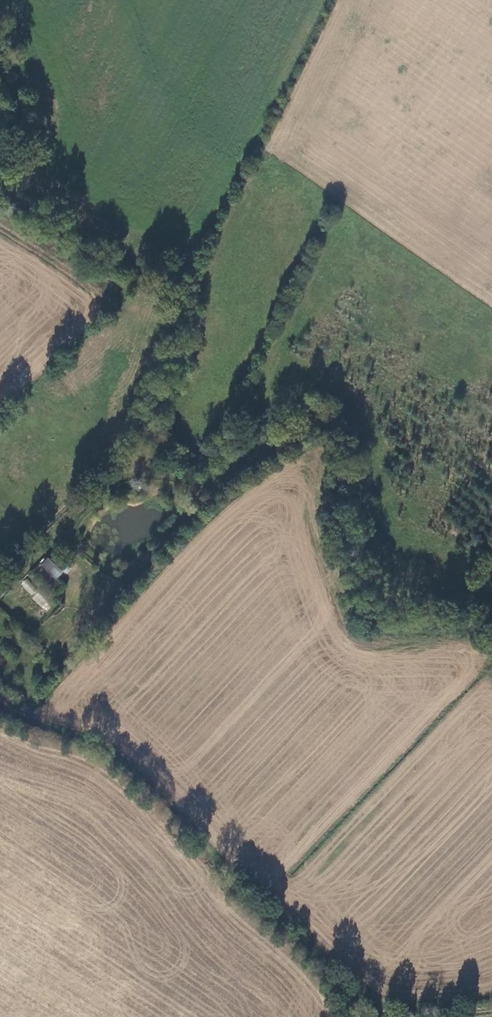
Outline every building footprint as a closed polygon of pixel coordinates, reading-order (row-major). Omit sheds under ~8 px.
[(56,580),(63,572),(47,557),(39,565),(56,580)] [(20,584),(31,594),(37,589),(26,578),(20,584)] [(39,591),(32,595),(42,610),(49,605),(39,591)]
